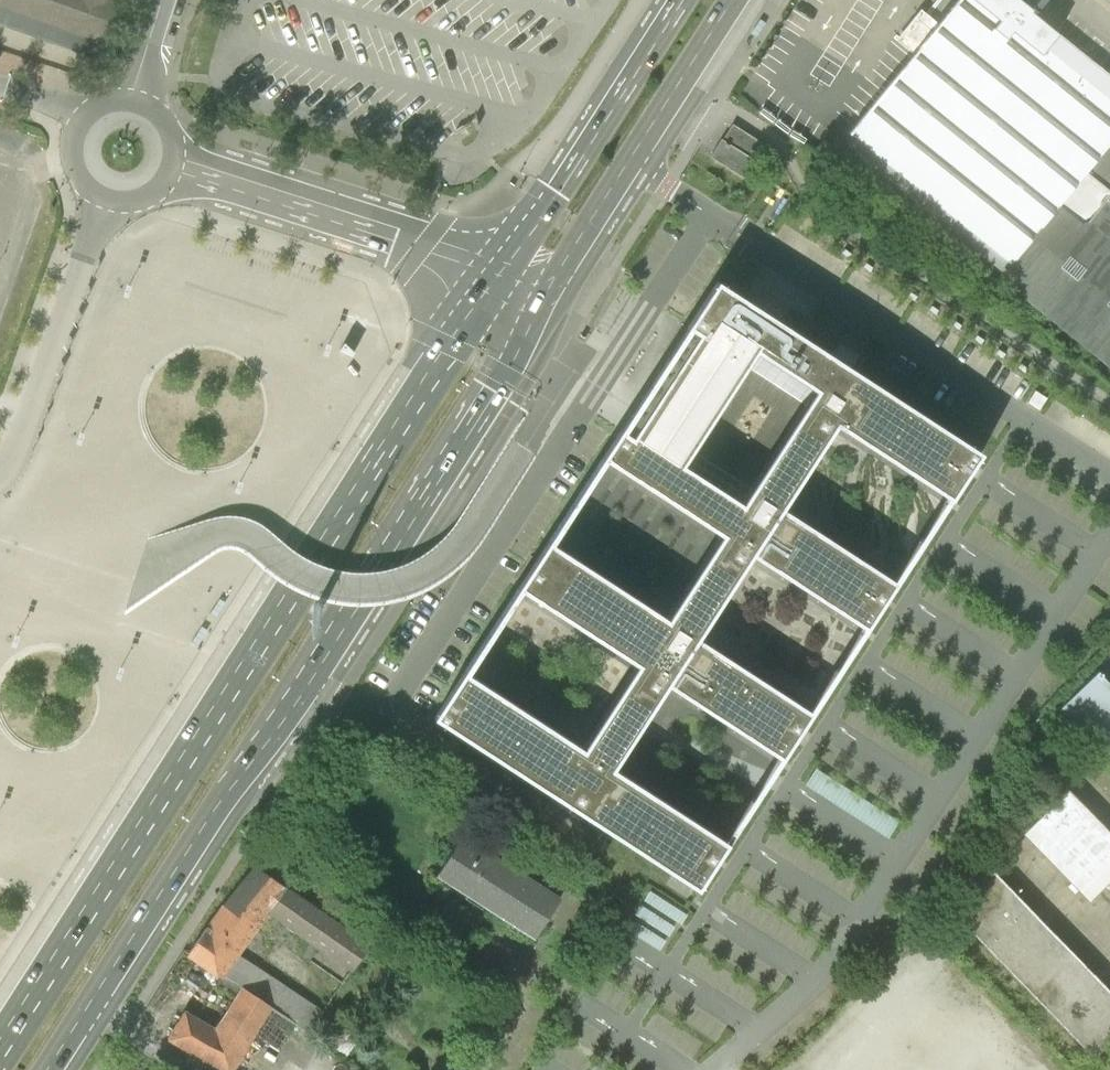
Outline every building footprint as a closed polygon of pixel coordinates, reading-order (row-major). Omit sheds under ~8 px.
[(78,44),(76,50),(102,57),(114,15),(87,7),(89,0),(0,0),(0,22),(78,44)] [(1109,143),(1109,76),(1017,0),(962,0),(940,26),(921,11),(896,41),(913,55),(848,135),(1010,266),(1109,143)] [(722,140),(711,157),(747,180),(760,160),(768,147),(733,125),(723,141),(722,140)] [(1010,266),(999,280),(1109,369),(1109,143),(1010,266)] [(897,584),(782,509),(837,426),(951,501),(982,454),(718,282),(658,374),(603,459),(721,536),(667,619),(549,542),(518,589),(637,666),(582,749),(464,672),(434,718),(698,890),(729,844),(613,769),(668,686),(782,760),(813,714),(698,639),(752,556),(867,631),(897,584)] [(1061,709),(1109,759),(1109,684),(1099,672),(1061,709)] [(817,770),(810,781),(889,832),(896,822),(872,806),(872,805),(817,770)] [(1023,834),(1089,902),(1109,880),(1109,834),(1068,791),(1023,834)] [(436,875),(534,939),(546,922),(561,898),(462,835),(436,875)] [(206,928),(188,953),(220,977),(235,956),(268,912),(352,972),(370,947),(257,867),(207,929),(206,928)] [(949,909),(1093,1059),(1109,1042),(1109,993),(990,870),(949,909)] [(322,1011),(235,956),(220,977),(242,988),(271,1008),(295,1024),(308,1033),(322,1011)] [(242,988),(216,1032),(186,1013),(169,1040),(218,1069),(234,1069),(255,1034),(271,1008),(242,988)] [(280,1051),(295,1024),(271,1008),(255,1034),(280,1051)]
